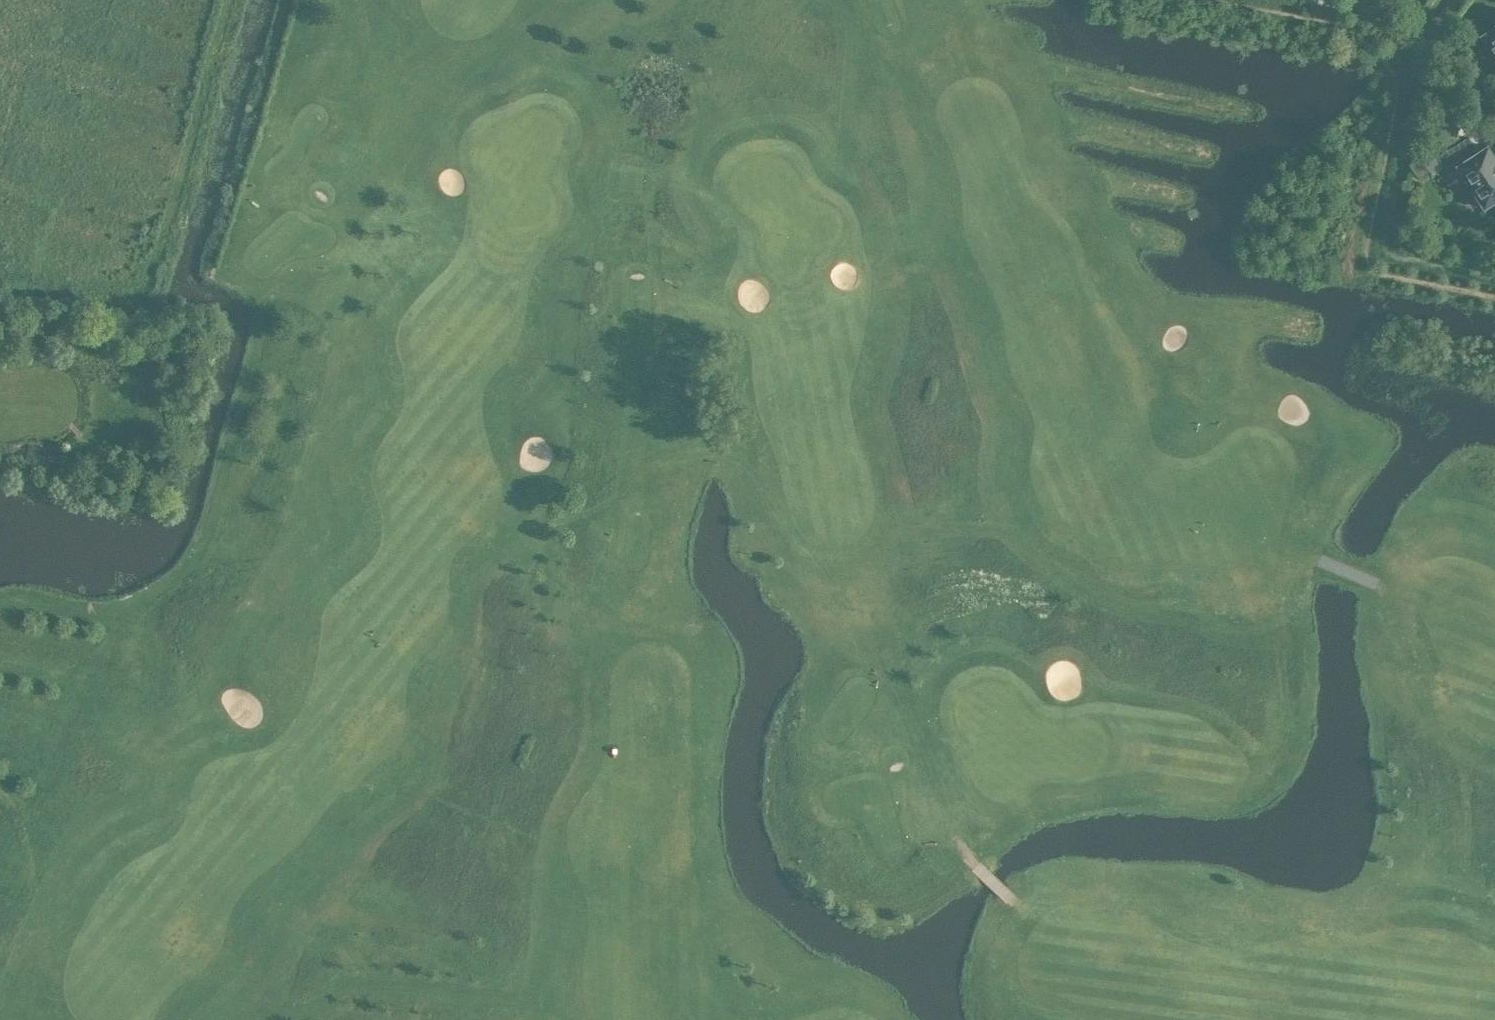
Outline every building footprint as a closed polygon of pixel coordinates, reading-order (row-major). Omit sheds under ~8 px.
[(1485,44),(1494,59),(1494,38),(1485,44)] [(1460,105),(1463,92),(1448,88),(1445,101),(1460,105)] [(1449,172),(1459,165),(1468,179),(1464,181),(1472,194),(1476,192),(1486,206),(1494,200),(1494,155),(1488,144),(1479,151),(1469,136),(1439,155),(1449,172)] [(1418,157),(1409,163),(1417,176),(1427,170),(1418,157)]
